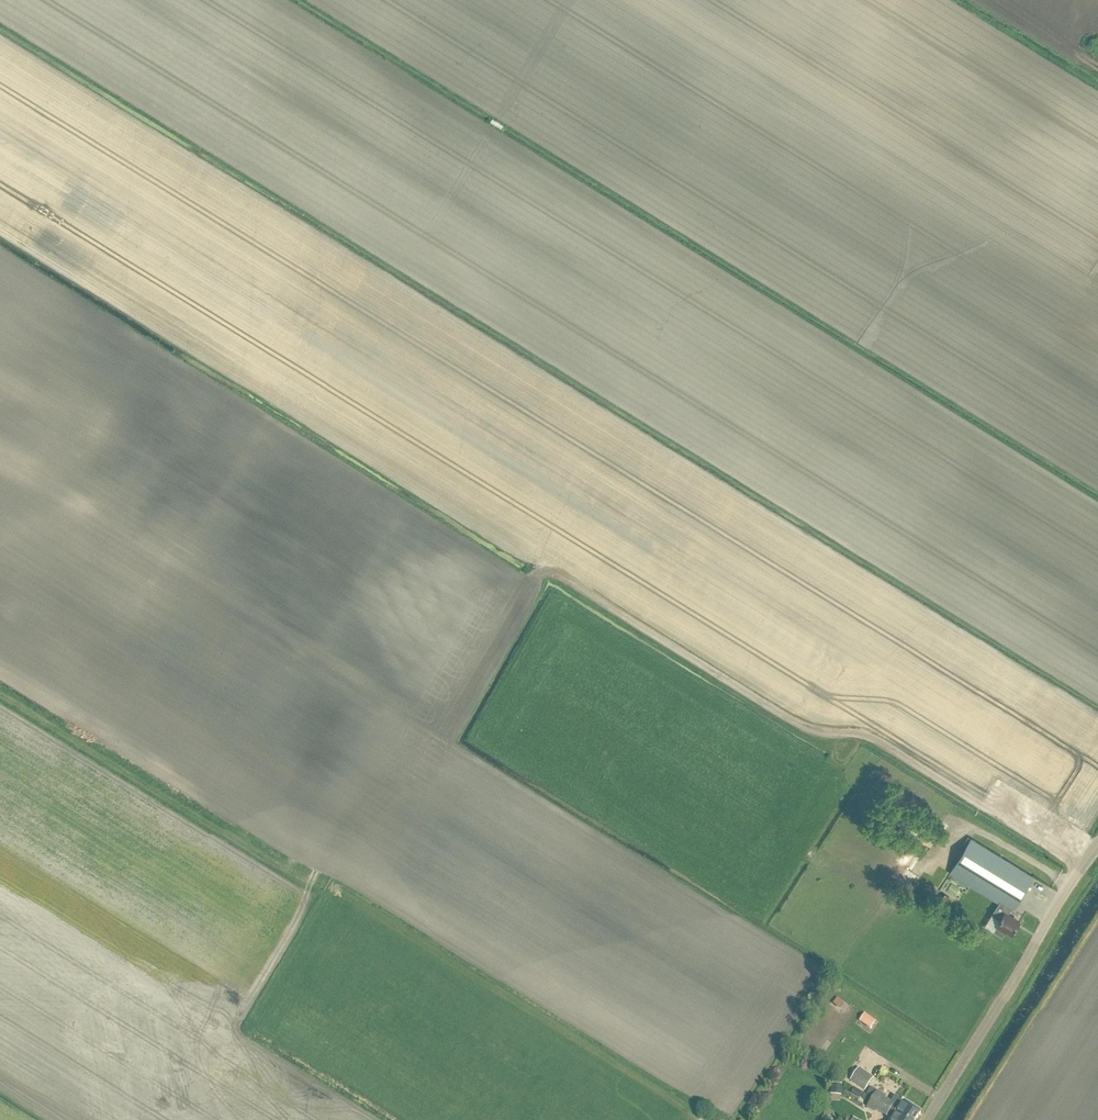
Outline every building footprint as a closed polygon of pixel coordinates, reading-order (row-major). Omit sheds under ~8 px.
[(1014,908),(1028,884),(1034,874),(972,837),(951,872),(1000,901),(996,907),(992,914),(1000,918),(996,926),(994,929),(1002,934),(1005,931),(1006,931),(1007,929),(1012,932),(1019,921),(1008,914),(1012,907),(1014,908)] [(895,869),(898,862),(871,851),(868,858),(895,869)] [(945,894),(939,903),(947,908),(952,898),(945,894)] [(967,928),(975,934),(982,923),(974,917),(967,928)] [(830,963),(822,965),(825,974),(833,972),(830,963)] [(865,1015),(860,1022),(871,1030),(875,1023),(865,1015)] [(846,1016),(840,1024),(852,1033),(858,1024),(846,1016)] [(865,1093),(873,1081),(859,1071),(850,1083),(865,1093)] [(831,1084),(831,1094),(841,1095),(842,1085),(831,1084)] [(862,1095),(855,1090),(852,1094),(860,1099),(862,1095)] [(904,1119),(917,1119),(921,1114),(894,1097),(891,1103),(886,1099),(885,1096),(877,1091),(873,1099),(882,1105),(904,1119)] [(882,1105),(873,1099),(868,1107),(875,1112),(878,1112),(891,1119),(904,1119),(882,1105)] [(864,1119),(870,1119),(872,1116),(853,1103),(849,1110),(864,1119)]
